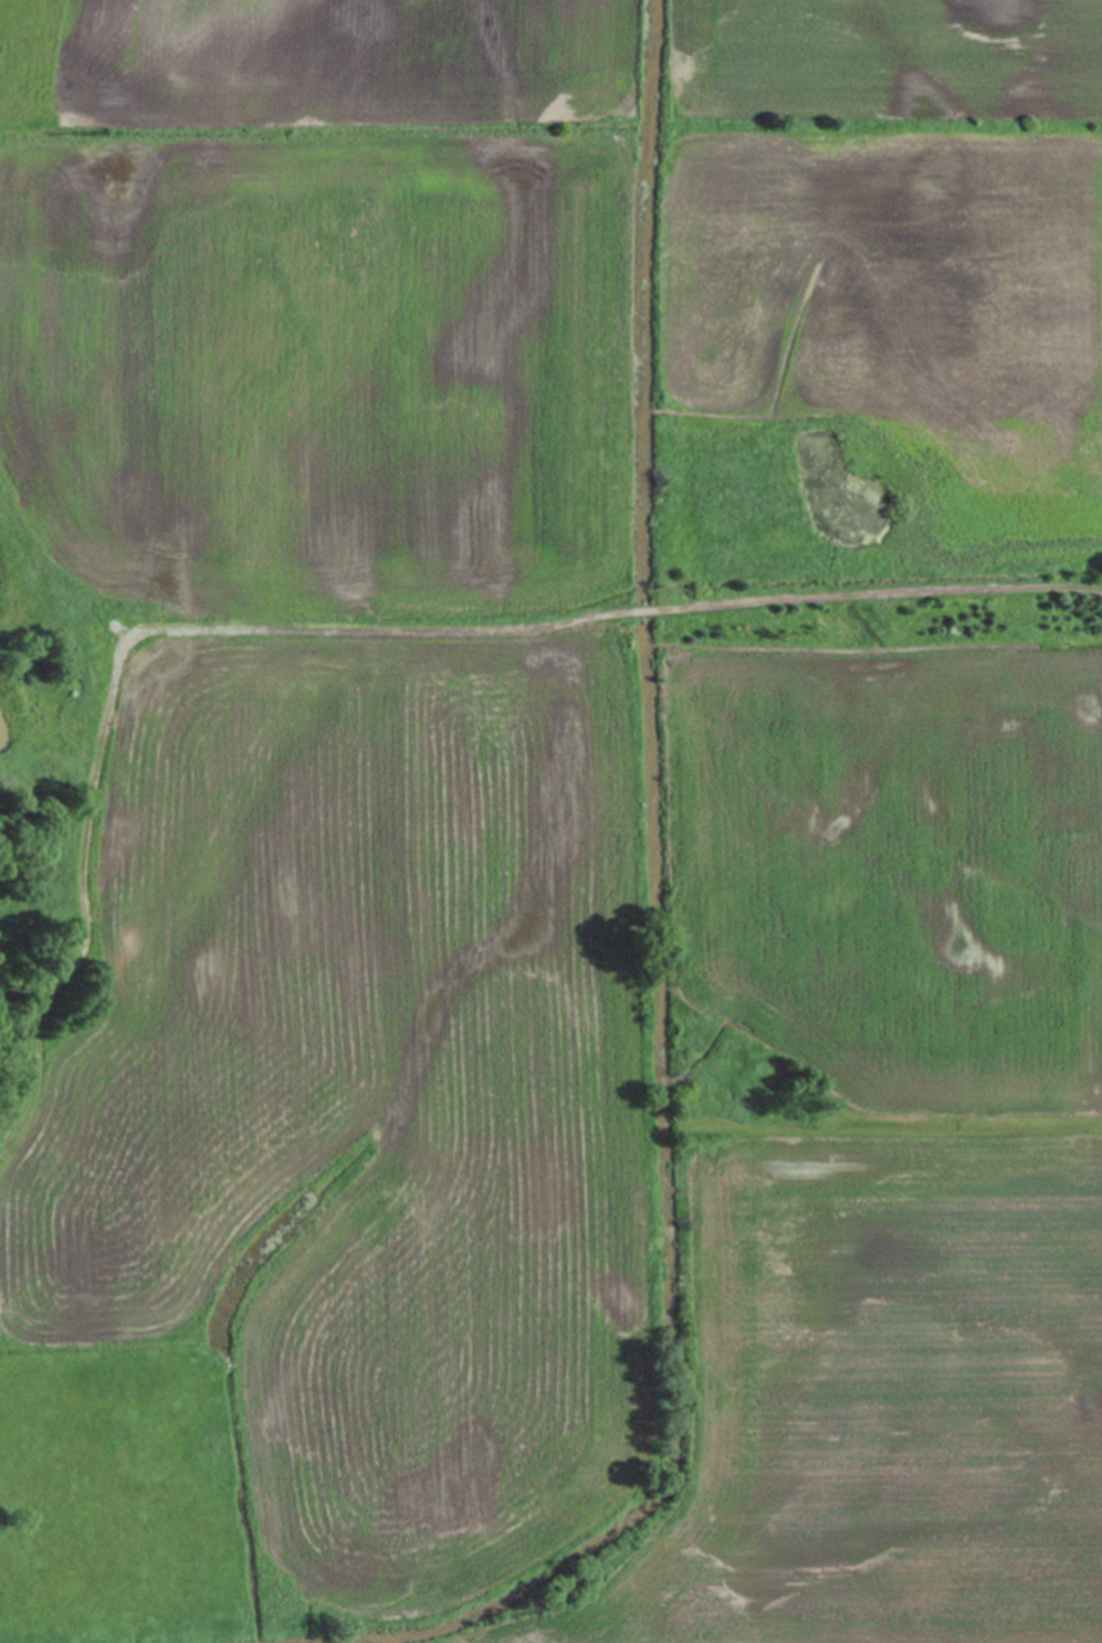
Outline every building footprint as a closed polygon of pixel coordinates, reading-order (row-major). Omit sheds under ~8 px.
[(658,614),(636,617),(634,607),(658,604),(658,614)]
